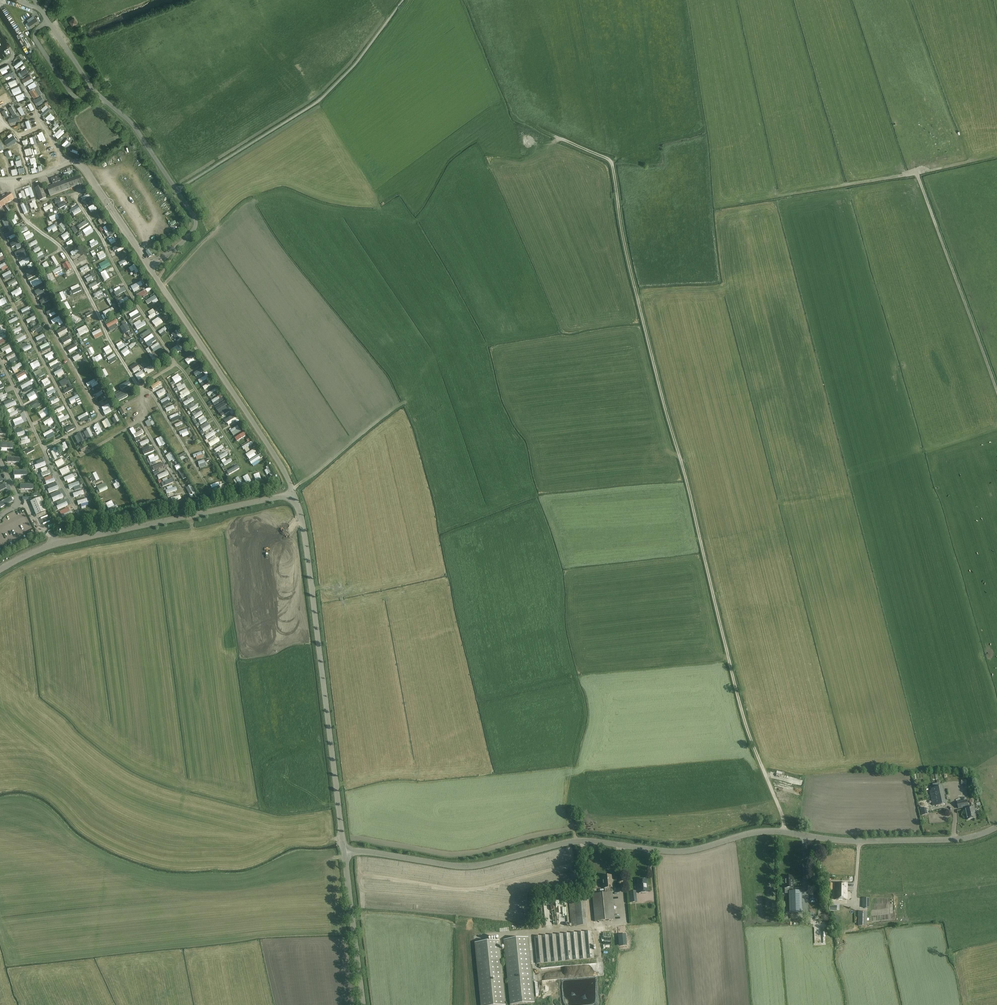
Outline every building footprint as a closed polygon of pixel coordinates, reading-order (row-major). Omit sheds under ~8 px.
[(38,23),(35,17),(27,23),(31,28),(38,23)] [(32,78),(24,83),(26,87),(34,82),(32,78)] [(29,90),(34,97),(39,94),(40,96),(43,94),(42,92),(41,93),(37,85),(29,90)] [(42,101),(39,96),(33,100),(36,105),(42,101)] [(6,104),(12,115),(15,113),(10,102),(6,104)] [(19,112),(23,110),(18,103),(15,105),(19,112)] [(51,111),(44,118),(46,120),(53,114),(51,111)] [(60,126),(54,132),(56,135),(63,129),(60,126)] [(35,130),(38,139),(44,136),(41,128),(35,130)] [(17,140),(13,134),(4,141),(8,146),(17,140)] [(59,141),(63,145),(69,139),(65,135),(59,141)] [(80,175),(47,188),(50,196),(83,184),(80,175)] [(63,180),(60,175),(51,178),(53,184),(63,180)] [(35,189),(40,200),(46,198),(42,186),(35,189)] [(10,193),(0,200),(0,207),(1,208),(14,199),(10,193)] [(66,208),(63,200),(57,202),(60,211),(66,208)] [(72,211),(79,208),(76,203),(69,206),(72,211)] [(88,209),(91,215),(96,213),(93,206),(88,209)] [(50,220),(57,216),(55,211),(48,214),(50,220)] [(60,220),(55,223),(59,230),(64,226),(60,220)] [(91,228),(88,223),(80,228),(83,233),(91,228)] [(101,228),(103,234),(109,231),(107,228),(110,227),(109,224),(101,228)] [(4,231),(7,237),(14,234),(11,228),(4,231)] [(63,238),(69,234),(65,229),(59,233),(63,238)] [(93,236),(87,239),(90,244),(96,241),(93,236)] [(68,250),(72,255),(79,251),(77,248),(75,249),(74,247),(68,250)] [(115,251),(118,256),(126,252),(123,247),(115,251)] [(101,248),(95,251),(98,257),(104,253),(101,248)] [(73,257),(75,261),(78,259),(79,262),(85,259),(82,253),(73,257)] [(119,265),(126,261),(123,256),(117,260),(119,265)] [(43,268),(48,265),(45,259),(40,262),(43,268)] [(60,262),(63,269),(69,266),(66,259),(60,262)] [(133,261),(127,265),(129,269),(132,268),(134,271),(137,269),(133,261)] [(78,266),(80,271),(89,268),(86,262),(78,266)] [(99,271),(102,278),(107,276),(105,269),(99,271)] [(83,274),(85,279),(92,276),(89,271),(83,274)] [(69,285),(71,290),(79,287),(77,281),(69,285)] [(41,287),(44,286),(42,283),(33,288),(35,293),(43,289),(41,287)] [(119,284),(112,287),(114,293),(122,289),(119,284)] [(10,290),(13,295),(21,290),(18,285),(10,290)] [(99,288),(92,291),(96,297),(102,293),(99,288)] [(78,298),(85,296),(83,289),(76,292),(78,298)] [(146,301),(150,299),(151,301),(157,298),(154,293),(144,298),(146,301)] [(107,295),(102,298),(106,305),(111,302),(107,295)] [(65,296),(60,299),(63,306),(68,303),(65,296)] [(45,309),(48,315),(55,311),(53,305),(45,309)] [(99,310),(101,315),(111,311),(109,305),(99,310)] [(149,315),(155,312),(152,306),(145,309),(149,315)] [(128,313),(132,318),(138,314),(134,309),(128,313)] [(73,311),(70,314),(68,317),(74,321),(79,316),(73,311)] [(158,314),(150,318),(154,324),(162,320),(158,314)] [(139,316),(133,320),(137,326),(143,322),(139,316)] [(107,329),(113,326),(110,321),(104,324),(107,329)] [(31,326),(34,331),(41,327),(38,322),(31,326)] [(84,322),(75,327),(78,333),(87,328),(84,322)] [(58,334),(66,330),(63,323),(56,327),(58,330),(56,331),(58,334)] [(156,329),(160,333),(166,328),(163,324),(156,329)] [(93,336),(101,332),(98,326),(90,330),(93,336)] [(67,333),(60,337),(63,342),(70,339),(67,333)] [(133,338),(127,343),(130,348),(137,343),(133,338)] [(47,339),(38,344),(39,347),(49,342),(47,339)] [(9,347),(7,342),(0,345),(0,348),(1,351),(9,347)] [(74,342),(65,345),(67,350),(76,346),(74,342)] [(105,352),(110,348),(107,342),(101,346),(105,352)] [(122,354),(128,350),(125,345),(119,349),(122,354)] [(108,360),(116,356),(112,350),(105,355),(108,360)] [(135,360),(128,364),(131,369),(138,366),(135,360)] [(150,363),(143,366),(145,371),(152,368),(150,363)] [(192,369),(194,373),(204,367),(202,364),(192,369)] [(81,371),(83,376),(90,374),(88,368),(81,371)] [(133,371),(136,377),(144,373),(141,368),(133,371)] [(18,379),(26,375),(24,371),(16,376),(18,379)] [(205,376),(208,375),(205,371),(196,378),(200,383),(207,378),(205,376)] [(181,378),(174,382),(177,387),(184,383),(181,378)] [(208,379),(201,383),(204,389),(211,385),(208,379)] [(150,383),(152,388),(157,386),(156,383),(159,382),(158,380),(150,383)] [(177,390),(180,395),(188,390),(185,385),(177,390)] [(214,385),(205,391),(207,393),(215,388),(214,385)] [(94,394),(101,392),(99,386),(89,389),(90,393),(93,392),(94,394)] [(157,395),(165,391),(162,386),(154,389),(157,395)] [(216,397),(218,396),(216,393),(209,398),(212,403),(217,399),(216,397)] [(166,394),(158,398),(161,404),(169,399),(166,394)] [(183,403),(192,397),(191,394),(181,400),(183,403)] [(96,398),(99,403),(105,400),(102,395),(96,398)] [(0,401),(0,404),(1,407),(10,403),(8,398),(0,401)] [(222,398),(214,404),(217,408),(225,402),(222,398)] [(221,414),(230,408),(227,405),(219,410),(221,414)] [(170,419),(179,416),(177,410),(168,413),(170,419)] [(77,419),(86,415),(84,411),(75,414),(77,419)] [(202,413),(196,415),(198,421),(205,418),(202,413)] [(235,414),(225,419),(226,422),(237,416),(235,414)] [(198,423),(201,429),(209,425),(206,419),(198,423)] [(96,421),(91,424),(95,431),(100,429),(96,421)] [(243,432),(236,437),(239,442),(246,437),(243,432)] [(154,436),(158,444),(164,441),(160,433),(154,436)] [(175,442),(173,435),(167,437),(169,442),(170,442),(171,444),(175,442)] [(248,439),(240,444),(244,449),(247,447),(246,444),(250,442),(248,439)] [(219,440),(216,442),(217,444),(212,447),(214,449),(222,445),(219,440)] [(175,452),(179,449),(175,442),(171,445),(175,452)] [(82,453),(89,449),(86,445),(79,449),(82,453)] [(247,456),(252,453),(250,451),(254,449),(253,446),(244,451),(247,456)] [(169,447),(162,450),(165,458),(171,455),(169,447)] [(43,455),(41,451),(31,455),(33,459),(43,455)] [(157,456),(156,453),(154,454),(152,451),(147,453),(149,459),(157,456)] [(176,455),(180,461),(185,458),(181,452),(176,455)] [(250,461),(259,455),(257,452),(247,458),(250,461)] [(265,466),(263,467),(265,472),(267,471),(269,473),(271,473),(267,463),(264,464),(265,466)] [(111,467),(106,470),(109,476),(114,474),(111,467)] [(174,470),(177,476),(183,473),(180,467),(174,470)] [(241,473),(244,478),(246,476),(248,480),(251,478),(247,470),(241,473)] [(118,484),(115,476),(110,478),(113,486),(118,484)] [(184,484),(187,492),(193,489),(189,481),(184,484)] [(102,498),(109,496),(106,487),(99,490),(102,498)] [(12,501),(10,497),(4,500),(1,502),(0,502),(0,505),(1,507),(12,501)] [(39,498),(30,502),(35,515),(44,511),(39,498)] [(107,508),(116,505),(115,502),(112,503),(110,498),(104,500),(107,508)] [(933,790),(931,791),(932,798),(944,796),(942,787),(940,787),(939,783),(933,784),(934,789),(933,789),(933,790)] [(779,794),(778,796),(791,799),(792,794),(776,790),(776,793),(779,794)] [(945,804),(944,796),(932,798),(934,805),(936,805),(936,806),(945,804)] [(974,808),(969,809),(967,801),(958,803),(959,809),(965,807),(968,820),(976,818),(974,808)] [(614,887),(613,883),(612,883),(611,876),(603,877),(604,888),(605,888),(605,893),(593,895),(595,921),(615,919),(612,893),(611,893),(610,888),(614,887)] [(784,888),(789,888),(789,891),(789,908),(802,908),(801,891),(792,891),(792,888),(793,888),(792,876),(784,877),(784,888)] [(646,879),(645,880),(644,879),(641,879),(640,880),(638,880),(639,893),(648,892),(646,879)] [(835,900),(843,900),(847,900),(847,884),(835,883),(835,900)] [(571,927),(587,925),(584,897),(568,898),(571,927)] [(858,912),(858,926),(867,926),(867,912),(858,912)] [(594,958),(592,931),(534,937),(536,964),(594,958)] [(534,1002),(528,937),(504,939),(510,1004),(534,1002)] [(475,942),(481,1004),(505,1004),(499,940),(475,942)]
